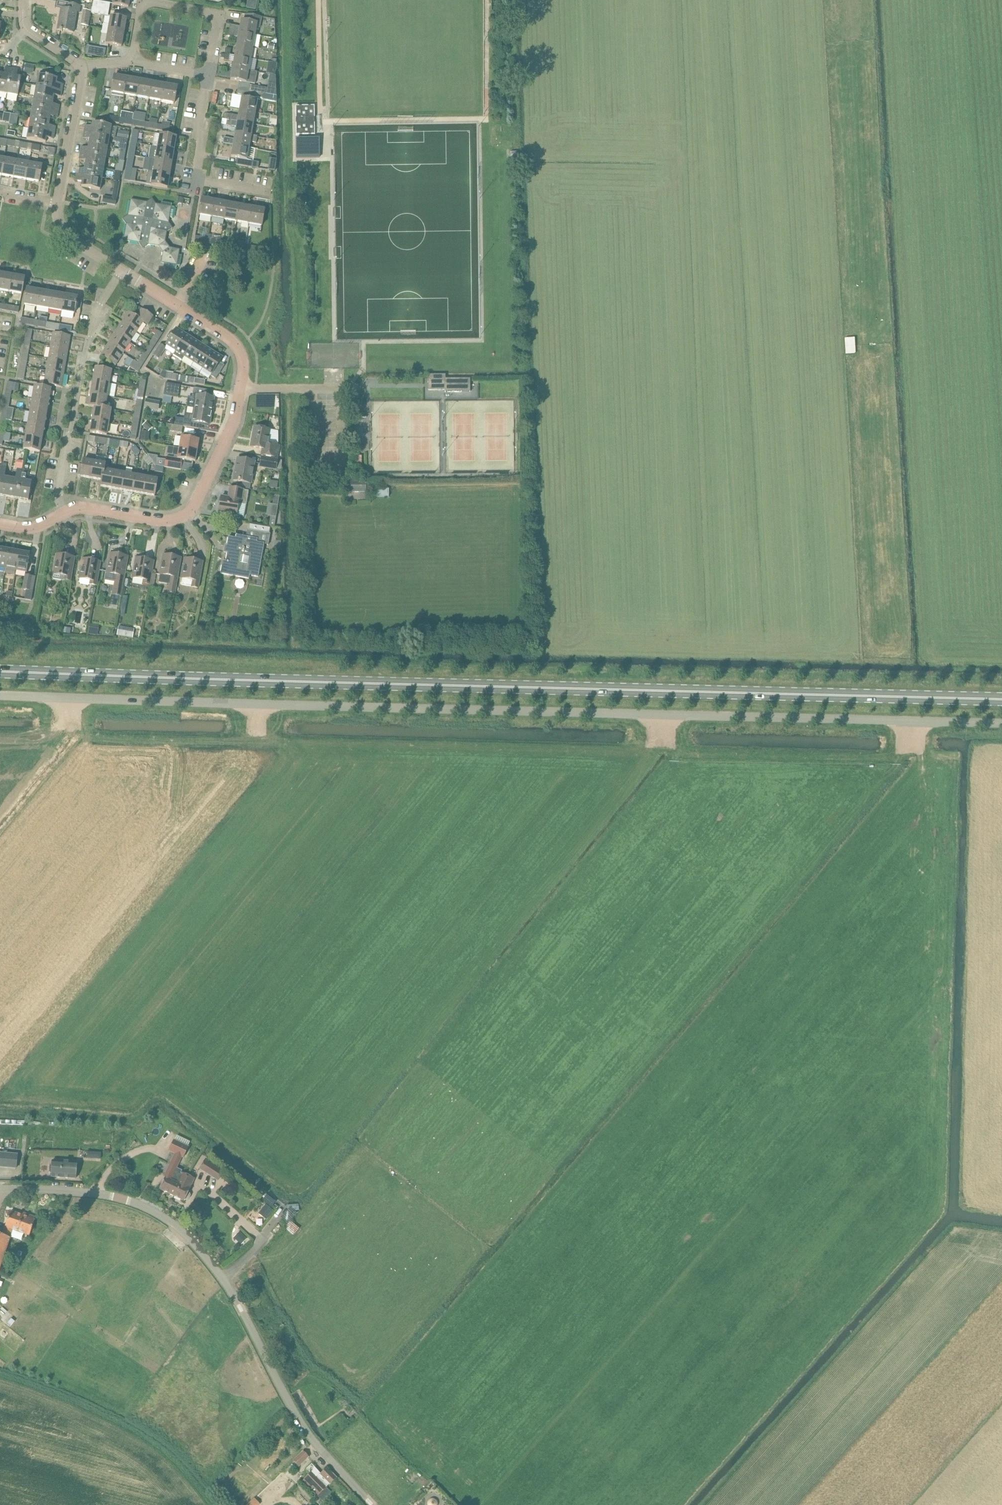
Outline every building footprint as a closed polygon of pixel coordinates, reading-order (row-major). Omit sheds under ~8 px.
[(246,8),(256,10),(257,0),(248,0),(246,8)] [(92,6),(108,9),(110,4),(93,1),(92,6)] [(81,6),(78,5),(68,4),(67,10),(61,9),(58,29),(74,32),(77,12),(80,12),(81,6)] [(84,6),(81,25),(88,26),(91,13),(92,7),(84,6)] [(92,7),(91,13),(107,16),(108,9),(92,6),(92,7)] [(230,25),(229,30),(255,35),(256,28),(259,28),(261,17),(246,14),(245,21),(241,20),(240,26),(230,25)] [(111,16),(109,25),(103,24),(102,29),(124,33),(126,19),(111,16)] [(122,46),(124,33),(102,29),(101,35),(108,36),(106,44),(122,46)] [(255,35),(229,30),(228,36),(233,37),(238,37),(237,44),(253,47),(255,35)] [(86,40),(85,47),(102,48),(103,42),(86,40)] [(237,44),(235,56),(251,59),(253,47),(237,44)] [(87,48),(85,55),(103,58),(104,51),(87,48)] [(235,56),(233,68),(248,71),(251,59),(235,56)] [(25,65),(24,72),(33,74),(34,66),(25,65)] [(0,73),(0,74),(0,93),(8,94),(12,68),(6,67),(4,74),(0,73)] [(18,70),(12,68),(8,94),(18,96),(21,77),(17,76),(18,70)] [(248,71),(233,68),(231,80),(246,83),(248,71)] [(37,86),(62,90),(63,84),(56,83),(57,78),(38,75),(37,86)] [(114,76),(112,92),(111,92),(124,94),(127,78),(114,76)] [(127,78),(124,94),(137,97),(140,80),(127,78)] [(140,80),(137,97),(149,99),(152,82),(140,80)] [(152,82),(149,99),(162,101),(165,85),(152,82)] [(165,85),(162,101),(174,103),(177,87),(165,85)] [(248,91),(264,94),(265,88),(249,85),(248,91)] [(61,97),(62,90),(37,86),(35,96),(53,100),(54,95),(61,97)] [(269,99),(276,100),(278,101),(278,96),(264,94),(248,91),(247,97),(269,100),(269,99)] [(53,104),(53,100),(35,96),(33,107),(58,112),(59,105),(53,104)] [(242,98),(240,109),(255,112),(257,100),(242,98)] [(314,106),(306,106),(296,106),(296,118),(297,118),(297,123),(296,123),(296,135),(314,135),(314,106)] [(57,118),(58,112),(33,107),(31,118),(49,121),(50,117),(57,118)] [(227,120),(253,124),(255,112),(240,109),(238,116),(233,115),(234,115),(228,114),(227,120)] [(121,111),(120,118),(125,118),(124,124),(132,125),(133,120),(131,120),(132,113),(126,112),(121,111)] [(4,112),(3,114),(2,122),(9,123),(10,120),(11,114),(4,112)] [(49,125),(49,121),(31,118),(29,128),(54,133),(56,127),(49,125)] [(149,123),(148,128),(157,130),(158,120),(150,118),(149,123)] [(237,127),(235,133),(251,136),(253,124),(227,120),(226,125),(237,127)] [(85,126),(84,132),(110,136),(112,126),(93,122),(92,127),(85,126)] [(53,139),(54,133),(29,128),(27,139),(46,143),(46,138),(53,139)] [(110,136),(84,132),(83,138),(90,140),(89,144),(108,147),(110,136)] [(233,145),(253,149),(253,148),(249,148),(250,142),(256,143),(257,137),(251,136),(235,133),(234,139),(224,137),(223,143),(233,145)] [(153,146),(158,147),(174,150),(176,137),(160,135),(155,134),(153,146)] [(320,138),(296,139),(296,158),(320,158),(320,138)] [(19,148),(20,142),(8,140),(7,145),(7,146),(19,148)] [(81,147),(80,153),(106,158),(108,147),(89,144),(88,148),(81,147)] [(237,158),(236,165),(252,167),(253,161),(251,161),(253,149),(233,145),(231,157),(237,158)] [(174,150),(158,147),(155,160),(172,163),(174,150)] [(106,158),(80,153),(79,160),(86,161),(85,165),(104,169),(106,158)] [(1,175),(14,177),(17,161),(4,159),(1,175)] [(151,159),(148,171),(153,172),(170,175),(172,163),(155,160),(151,159)] [(29,163),(17,161),(14,177),(26,180),(29,163)] [(42,166),(29,163),(26,180),(39,182),(42,166)] [(78,168),(76,175),(102,179),(104,169),(85,165),(84,170),(78,168)] [(115,171),(113,181),(119,182),(122,172),(116,171),(115,171)] [(148,171),(146,183),(151,184),(151,185),(168,188),(170,175),(153,172),(148,171)] [(102,179),(76,175),(75,181),(82,182),(81,187),(100,190),(102,179)] [(119,186),(115,186),(113,198),(103,196),(102,203),(115,206),(117,199),(119,186)] [(126,225),(123,240),(139,243),(143,249),(149,245),(159,247),(163,252),(161,263),(166,264),(166,267),(177,269),(177,266),(180,266),(182,256),(179,255),(180,250),(169,248),(165,242),(167,232),(173,228),(169,223),(170,218),(173,218),(175,207),(172,207),(172,204),(161,202),(161,205),(156,204),(152,198),(147,202),(131,200),(128,215),(122,219),(126,225)] [(202,198),(199,215),(212,217),(215,201),(202,198)] [(215,201),(212,217),(224,219),(227,203),(215,201)] [(227,203),(224,219),(237,222),(240,205),(227,203)] [(240,205),(237,222),(249,224),(252,207),(240,205)] [(252,207),(249,224),(262,226),(265,210),(252,207)] [(9,292),(12,275),(0,273),(0,290),(9,292)] [(12,275),(9,292),(22,294),(25,277),(12,275)] [(40,291),(27,288),(24,305),(37,307),(40,291)] [(40,291),(37,307),(49,309),(52,293),(40,291)] [(52,293),(49,309),(62,311),(65,295),(52,293)] [(65,295),(62,311),(74,314),(77,297),(65,295)] [(122,323),(137,332),(143,322),(148,325),(153,317),(141,309),(137,317),(129,312),(122,323)] [(115,334),(130,343),(137,332),(122,323),(115,334)] [(176,329),(165,347),(160,344),(153,355),(159,358),(165,348),(173,354),(186,334),(176,329)] [(70,336),(53,333),(51,346),(68,349),(70,336)] [(108,344),(123,354),(130,343),(115,334),(108,344)] [(155,344),(160,337),(155,334),(151,341),(155,344)] [(195,340),(186,334),(173,354),(174,354),(173,355),(182,360),(185,356),(195,340)] [(855,338),(845,339),(846,353),(856,353),(855,338)] [(185,356),(194,362),(204,346),(195,340),(185,356)] [(123,354),(108,344),(101,355),(116,365),(123,354)] [(149,345),(144,352),(149,355),(153,348),(149,345)] [(68,349),(51,346),(49,359),(66,362),(68,349)] [(213,352),(204,346),(194,362),(203,368),(213,352)] [(213,352),(203,368),(212,374),(210,376),(216,379),(225,366),(219,362),(222,358),(213,352)] [(142,356),(138,362),(142,366),(146,359),(142,356)] [(46,371),(64,374),(66,362),(49,359),(46,371)] [(134,360),(130,367),(138,372),(142,366),(138,362),(134,360)] [(95,368),(93,381),(110,384),(112,371),(95,368)] [(46,371),(44,384),(62,387),(64,374),(46,371)] [(428,375),(428,381),(428,390),(445,390),(445,392),(470,392),(470,379),(445,379),(445,375),(428,375)] [(93,381),(91,394),(107,397),(110,384),(93,381)] [(166,383),(163,396),(173,397),(174,392),(179,393),(180,386),(166,383)] [(32,399),(49,402),(51,389),(34,386),(32,399)] [(197,398),(195,408),(212,411),(214,398),(208,397),(209,390),(194,388),(192,397),(197,398)] [(105,409),(105,408),(107,397),(91,394),(89,406),(94,407),(105,409)] [(49,402),(32,399),(30,411),(47,414),(49,402)] [(146,399),(145,408),(158,410),(160,401),(146,399)] [(94,407),(92,420),(109,423),(111,409),(105,408),(105,409),(94,407)] [(190,414),(189,420),(184,419),(183,426),(199,429),(200,423),(210,424),(212,411),(195,408),(194,415),(190,414)] [(28,424),(44,427),(47,414),(30,411),(28,424)] [(106,435),(109,423),(92,420),(90,432),(106,435)] [(148,432),(152,428),(146,422),(142,426),(148,432)] [(26,437),(42,439),(44,427),(28,424),(26,437)] [(182,433),(183,426),(171,425),(170,431),(182,433)] [(267,444),(270,430),(254,427),(252,437),(254,437),(252,446),(251,446),(251,447),(262,449),(261,455),(277,458),(279,446),(267,444)] [(142,431),(140,440),(148,442),(150,432),(142,431)] [(24,449),(40,452),(42,439),(26,437),(24,449)] [(199,440),(189,438),(181,437),(179,448),(197,451),(199,440)] [(140,452),(135,446),(131,449),(136,456),(140,452)] [(166,467),(175,469),(181,470),(183,459),(185,460),(193,461),(195,462),(197,451),(179,448),(178,456),(177,458),(167,457),(167,460),(166,467)] [(147,455),(143,459),(148,465),(152,462),(147,455)] [(277,459),(277,460),(262,458),(260,468),(276,470),(276,469),(282,470),(282,460),(277,459)] [(233,480),(243,482),(251,484),(255,462),(247,460),(237,459),(233,480)] [(81,475),(81,476),(91,478),(94,462),(84,460),(83,465),(80,464),(80,465),(78,475),(81,475)] [(7,497),(18,498),(23,470),(22,470),(24,462),(18,461),(17,469),(15,479),(10,478),(7,497)] [(105,464),(94,462),(91,478),(102,480),(104,470),(105,464)] [(7,497),(10,478),(4,477),(6,467),(1,466),(0,472),(0,495),(7,497)] [(28,471),(23,470),(18,498),(28,500),(32,482),(26,481),(28,471)] [(101,486),(111,488),(114,471),(104,470),(102,480),(101,486)] [(111,488),(122,490),(125,473),(114,471),(111,488)] [(136,475),(125,473),(122,490),(133,492),(136,475)] [(133,492),(144,494),(147,477),(136,475),(133,492)] [(147,477),(144,494),(155,496),(158,479),(157,479),(147,477)] [(366,492),(366,481),(347,481),(347,493),(366,492)] [(248,491),(240,490),(230,488),(228,498),(221,497),(218,512),(236,515),(238,503),(246,505),(248,491)] [(374,497),(389,497),(389,488),(374,489),(374,497)] [(271,516),(269,526),(275,527),(279,496),(274,495),(273,504),(271,516)] [(229,547),(226,561),(223,561),(220,574),(249,579),(250,575),(258,577),(264,544),(268,545),(270,534),(248,530),(246,537),(236,535),(236,538),(228,537),(227,546),(229,547)] [(0,548),(0,567),(6,568),(9,550),(0,548)] [(9,550),(6,568),(16,570),(20,552),(9,550)] [(30,554),(20,552),(16,570),(27,572),(30,554)] [(110,553),(106,573),(105,581),(114,583),(112,595),(121,597),(124,579),(125,573),(128,557),(110,553)] [(75,557),(69,556),(57,554),(53,577),(54,579),(63,580),(64,579),(71,581),(75,557)] [(166,580),(170,580),(168,593),(175,594),(181,558),(163,555),(159,574),(160,574),(159,581),(160,582),(164,583),(166,582),(166,580)] [(136,558),(134,568),(132,578),(144,580),(143,584),(150,585),(152,572),(154,561),(136,558)] [(82,559),(81,569),(79,578),(80,579),(79,582),(81,584),(88,586),(89,585),(89,584),(96,585),(100,562),(82,559)] [(185,559),(181,578),(180,583),(182,585),(198,588),(203,562),(185,559)] [(33,591),(35,577),(25,575),(22,589),(33,591)] [(90,624),(88,634),(97,635),(99,625),(90,624)] [(117,636),(134,637),(134,627),(118,626),(117,636)] [(174,1139),(169,1151),(174,1154),(182,1158),(184,1158),(189,1147),(188,1146),(175,1140),(174,1139)] [(0,1153),(0,1168),(17,1169),(18,1154),(0,1153)] [(89,1159),(87,1169),(97,1170),(98,1161),(89,1159)] [(218,1181),(224,1172),(206,1159),(200,1168),(218,1181)] [(52,1173),(51,1177),(76,1179),(77,1162),(52,1161),(52,1164),(50,1165),(50,1172),(52,1173)] [(167,1177),(167,1178),(166,1178),(164,1180),(160,1189),(174,1196),(178,1188),(181,1187),(187,1175),(181,1172),(182,1170),(170,1165),(165,1176),(167,1177)] [(228,1174),(223,1181),(233,1187),(237,1180),(228,1174)] [(178,1188),(174,1196),(184,1201),(185,1199),(186,1200),(189,1199),(191,1195),(190,1193),(188,1192),(191,1185),(194,1179),(187,1175),(181,1187),(178,1188)] [(266,1195),(263,1198),(272,1206),(275,1202),(266,1195)] [(265,1204),(259,1213),(267,1219),(274,1210),(265,1204)] [(193,1206),(187,1216),(194,1221),(200,1211),(193,1206)] [(32,1230),(35,1220),(10,1212),(2,1235),(0,1235),(0,1273),(15,1230),(30,1235),(32,1230)] [(295,1235),(299,1227),(289,1222),(285,1229),(295,1235)] [(241,1233),(236,1239),(241,1244),(246,1239),(241,1233)] [(294,1461),(299,1466),(309,1457),(303,1451),(294,1461)] [(326,1487),(329,1484),(336,1477),(327,1468),(326,1467),(323,1469),(320,1473),(312,1464),(307,1468),(311,1473),(302,1481),(316,1496),(326,1487)]
